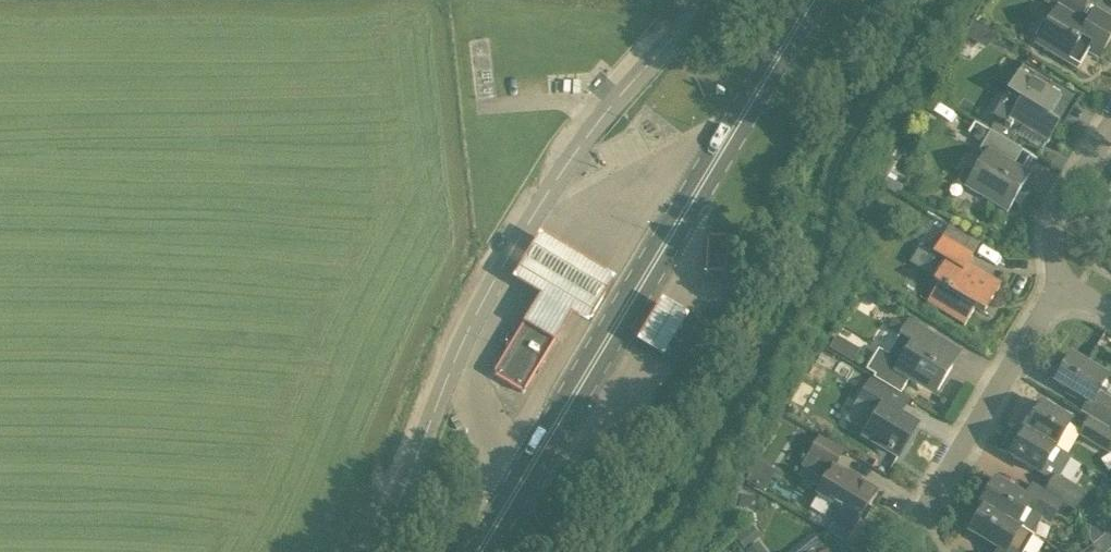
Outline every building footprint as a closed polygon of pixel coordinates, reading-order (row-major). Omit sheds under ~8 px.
[(1036,45),(1078,70),(1088,55),(1097,60),(1110,36),(1079,17),(1089,0),(1056,0),(1052,6),(1057,9),(1057,10),(1036,45)] [(987,47),(994,35),(970,21),(963,34),(987,47)] [(996,121),(990,131),(1010,143),(1016,132),(1018,134),(1019,134),(1022,130),(1046,145),(1047,146),(1059,125),(1047,118),(1060,97),(1051,91),(1054,85),(1023,66),(1006,94),(1011,96),(996,121)] [(1007,213),(1029,175),(988,152),(974,177),(977,179),(970,192),(1007,213)] [(931,256),(923,269),(940,280),(927,303),(965,326),(974,310),(983,315),(999,287),(966,267),(980,244),(946,223),(939,235),(942,237),(931,256)] [(708,275),(723,275),(724,275),(725,275),(726,274),(726,273),(726,272),(727,242),(727,241),(727,240),(726,239),(725,239),(710,238),(709,238),(708,239),(707,240),(707,241),(705,271),(705,272),(706,273),(706,274),(707,274),(708,275)] [(536,245),(510,289),(538,305),(521,332),(552,350),(568,323),(586,333),(611,290),(536,245)] [(636,352),(661,366),(685,327),(660,312),(636,352)] [(495,378),(521,394),(522,394),(523,394),(524,393),(525,393),(557,340),(558,339),(558,338),(558,337),(557,337),(557,336),(556,336),(530,320),(529,319),(527,320),(526,321),(494,374),(494,375),(494,376),(494,377),(495,378)] [(879,350),(866,369),(875,375),(874,377),(899,393),(910,375),(936,391),(951,367),(927,352),(934,340),(920,331),(907,323),(887,355),(879,350)] [(839,354),(847,342),(836,336),(829,348),(839,354)] [(1088,418),(1110,432),(1110,406),(1097,397),(1108,379),(1071,356),(1054,383),(1088,404),(1081,414),(1088,418)] [(856,403),(844,422),(854,428),(869,437),(880,444),(879,446),(897,457),(916,427),(900,417),(909,402),(893,392),(871,379),(856,403)] [(1056,449),(1057,448),(1071,424),(1041,406),(1026,431),(1056,449)] [(1088,418),(1077,435),(1108,454),(1110,458),(1110,432),(1088,418)] [(1071,456),(1057,448),(1056,449),(1026,431),(1011,457),(1050,480),(1044,491),(1062,502),(1075,510),(1085,492),(1059,477),(1071,456)] [(808,458),(802,468),(825,481),(816,496),(842,511),(835,522),(852,532),(876,492),(836,468),(845,453),(820,438),(808,458)] [(748,480),(767,488),(776,468),(756,460),(748,480)] [(1062,502),(1044,491),(1034,486),(1026,500),(996,482),(981,506),(1020,529),(1021,528),(1017,526),(1031,503),(1054,517),(1062,502)] [(746,508),(751,505),(753,497),(740,494),(738,506),(746,508)] [(1020,529),(981,506),(980,508),(984,510),(971,533),(1001,550),(1000,551),(1007,551),(1020,529)] [(744,549),(760,536),(751,526),(736,538),(744,549)] [(1082,551),(1106,551),(1108,550),(1099,539),(1092,544),(1082,551)] [(758,542),(745,551),(766,551),(758,542)]
